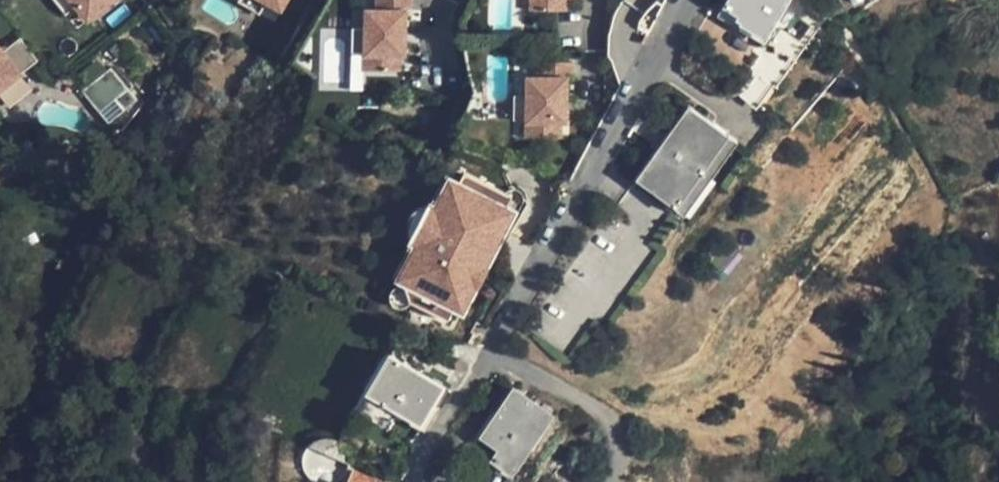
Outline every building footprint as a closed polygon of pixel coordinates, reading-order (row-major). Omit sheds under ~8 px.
[(87,20),(116,0),(72,0),(87,20)] [(292,0),(262,0),(284,13),(292,0)] [(527,9),(576,7),(576,0),(527,0),(527,9)] [(735,14),(741,18),(740,20),(759,31),(777,0),(726,0),(716,15),(729,22),(735,14)] [(366,68),(410,68),(409,6),(366,6),(366,68)] [(734,90),(740,96),(756,106),(814,23),(792,8),(734,90)] [(22,36),(9,46),(27,69),(40,59),(22,36)] [(24,76),(0,38),(0,92),(24,76)] [(113,65),(85,88),(112,122),(140,99),(113,65)] [(526,72),(527,134),(572,133),(571,71),(526,72)] [(634,178),(675,207),(726,135),(686,106),(634,178)] [(410,296),(467,322),(523,200),(449,166),(398,277),(415,285),(410,296)] [(419,423),(441,385),(392,355),(390,356),(367,392),(398,410),(419,423)] [(492,457),(511,469),(550,412),(513,388),(482,435),(499,447),(492,457)] [(388,426),(398,410),(367,392),(358,408),(388,426)] [(355,468),(347,481),(383,481),(384,481),(355,468)]
